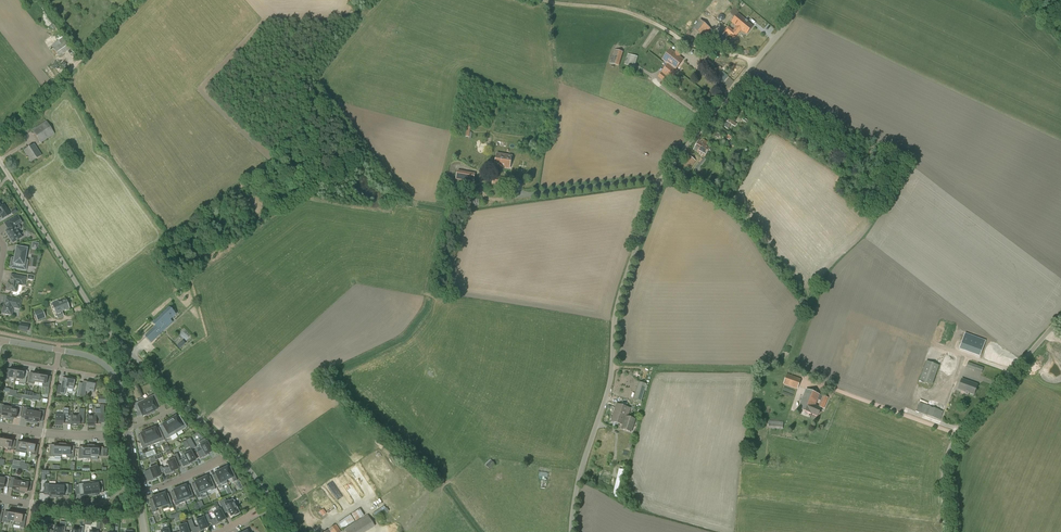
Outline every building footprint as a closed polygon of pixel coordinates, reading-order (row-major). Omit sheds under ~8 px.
[(728,26),(722,33),(727,37),(729,34),(733,38),(741,30),(743,32),(744,32),(746,34),(753,27),(747,22),(748,22),(738,13),(731,22),(736,26),(733,30),(728,26)] [(700,20),(693,28),(704,37),(711,29),(700,20)] [(71,49),(63,38),(52,45),(60,56),(71,49)] [(679,41),(675,45),(680,49),(684,45),(679,41)] [(610,63),(619,66),(623,52),(614,49),(610,63)] [(662,59),(668,64),(675,69),(683,59),(670,49),(662,59)] [(705,53),(696,64),(704,70),(706,72),(712,65),(709,63),(713,59),(705,53)] [(624,64),(635,67),(638,57),(627,54),(624,64)] [(675,69),(668,64),(662,72),(659,77),(662,79),(665,75),(670,79),(677,71),(675,69)] [(728,76),(722,72),(717,78),(722,83),(728,76)] [(55,134),(46,121),(32,130),(41,143),(55,134)] [(693,150),(700,153),(699,155),(701,156),(702,155),(705,156),(711,145),(707,144),(708,142),(702,139),(701,141),(699,140),(693,150)] [(34,145),(24,151),(31,162),(41,156),(34,145)] [(495,168),(510,170),(512,158),(507,157),(507,153),(497,152),(495,168)] [(692,167),(691,167),(696,161),(689,156),(682,166),(688,171),(690,167),(691,168),(692,167)] [(456,179),(474,182),(475,173),(457,170),(456,179)] [(492,185),(503,187),(505,177),(493,176),(492,185)] [(3,219),(10,214),(4,205),(1,207),(0,205),(0,214),(3,219)] [(19,225),(22,223),(17,215),(7,221),(10,226),(11,225),(12,227),(5,231),(13,243),(21,238),(18,231),(20,230),(20,228),(19,225)] [(38,250),(39,243),(32,242),(31,249),(38,250)] [(17,247),(15,259),(12,258),(10,267),(25,270),(27,261),(25,261),(27,249),(17,247)] [(8,284),(8,285),(7,285),(6,291),(16,292),(18,285),(24,286),(25,278),(11,275),(9,284),(8,284)] [(4,307),(3,308),(2,313),(5,314),(6,315),(8,315),(9,314),(12,315),(13,308),(19,309),(21,301),(6,298),(5,307),(4,307)] [(58,303),(58,301),(52,304),(56,315),(62,313),(62,311),(69,308),(66,300),(58,303)] [(151,342),(173,322),(170,319),(177,313),(169,305),(152,322),(155,325),(145,335),(151,342)] [(34,312),(38,321),(46,318),(42,309),(34,312)] [(20,324),(19,330),(28,332),(29,325),(20,324)] [(961,333),(956,348),(977,355),(982,340),(961,333)] [(928,405),(924,415),(940,420),(962,361),(946,355),(929,402),(924,400),(923,403),(928,405)] [(919,380),(932,384),(939,365),(926,361),(919,380)] [(968,362),(966,368),(981,373),(983,368),(968,362)] [(899,365),(891,363),(884,382),(892,385),(899,365)] [(8,377),(15,378),(17,368),(12,367),(12,369),(10,368),(9,371),(6,370),(4,379),(8,380),(8,377)] [(17,368),(15,378),(20,379),(19,382),(25,384),(27,377),(23,376),(24,371),(22,370),(22,369),(17,368)] [(35,382),(39,383),(41,372),(36,371),(35,373),(33,372),(32,378),(29,377),(27,383),(34,384),(35,382)] [(983,374),(972,371),(970,378),(981,381),(983,374)] [(41,372),(39,383),(43,383),(43,387),(49,388),(50,382),(46,381),(48,375),(45,375),(46,373),(41,372)] [(801,379),(787,374),(783,384),(797,389),(801,379)] [(62,378),(60,393),(65,394),(66,387),(73,389),(75,378),(69,377),(69,379),(62,378)] [(959,389),(974,395),(977,385),(962,379),(959,389)] [(90,382),(89,382),(83,381),(80,397),(85,398),(86,391),(94,392),(95,382),(90,381),(90,382)] [(638,382),(633,399),(641,401),(647,384),(638,382)] [(828,398),(823,396),(819,406),(815,405),(819,395),(806,389),(799,408),(818,416),(821,408),(824,409),(828,398)] [(155,394),(144,399),(150,414),(154,412),(154,411),(157,410),(154,402),(158,400),(155,394)] [(150,414),(144,399),(133,404),(137,413),(140,412),(141,412),(143,416),(146,415),(147,416),(150,414)] [(8,419),(10,408),(6,408),(6,405),(0,404),(0,413),(2,413),(1,416),(4,416),(3,418),(8,419)] [(611,421),(622,424),(624,416),(628,417),(630,408),(616,404),(611,421)] [(95,416),(88,416),(88,426),(93,426),(93,425),(100,425),(100,416),(104,416),(104,405),(100,405),(100,409),(95,409),(95,416)] [(10,408),(8,419),(13,420),(13,418),(16,419),(16,416),(20,417),(21,407),(16,406),(14,409),(10,408)] [(27,422),(32,423),(33,412),(29,412),(29,408),(23,407),(22,412),(26,413),(25,420),(27,420),(27,422)] [(55,425),(61,426),(61,424),(68,424),(69,409),(64,408),(63,415),(56,414),(55,425)] [(79,416),(72,415),(71,426),(77,426),(77,425),(84,425),(85,409),(79,409),(79,416)] [(33,412),(32,423),(36,424),(37,422),(39,423),(40,417),(44,417),(45,411),(39,410),(37,413),(33,412)] [(624,416),(622,424),(625,425),(623,430),(631,432),(635,419),(628,417),(624,416)] [(176,417),(169,421),(177,433),(187,427),(183,422),(180,424),(176,417)] [(769,420),(768,428),(783,429),(783,422),(769,420)] [(177,433),(169,421),(162,425),(167,432),(163,434),(166,440),(177,433)] [(155,428),(148,431),(153,445),(165,440),(162,434),(158,436),(155,428)] [(153,445),(148,431),(141,434),(144,442),(140,443),(142,449),(153,445)] [(5,437),(3,447),(7,448),(8,450),(10,451),(12,439),(10,439),(10,437),(5,437)] [(186,440),(192,450),(196,448),(190,438),(186,440)] [(196,453),(200,459),(203,457),(204,458),(208,455),(208,454),(212,451),(205,439),(204,439),(198,442),(202,449),(196,453)] [(23,451),(27,451),(28,441),(23,440),(23,441),(21,441),(20,447),(16,446),(15,452),(22,453),(23,451)] [(28,441),(27,451),(30,452),(31,454),(37,455),(38,447),(35,446),(35,444),(33,443),(33,442),(28,441)] [(50,456),(62,457),(63,444),(57,444),(57,445),(50,445),(50,456)] [(63,444),(62,457),(62,455),(66,455),(67,457),(67,458),(74,458),(74,447),(68,446),(68,444),(63,444)] [(78,459),(90,459),(91,446),(85,445),(85,447),(79,447),(78,459)] [(91,446),(90,459),(91,459),(91,456),(103,457),(103,447),(96,447),(96,446),(91,446)] [(180,461),(183,468),(186,466),(186,467),(191,464),(191,463),(195,461),(191,451),(184,455),(186,458),(180,461)] [(170,458),(171,461),(167,462),(169,467),(167,468),(166,467),(162,468),(165,475),(169,474),(169,475),(174,472),(173,471),(178,469),(173,457),(170,458)] [(485,464),(489,469),(495,464),(491,459),(485,464)] [(151,473),(149,475),(148,474),(145,475),(147,482),(151,481),(156,479),(156,478),(160,476),(156,466),(150,469),(151,473)] [(227,467),(221,470),(227,483),(226,480),(231,478),(234,482),(237,481),(234,473),(230,475),(227,467)] [(619,469),(613,497),(620,498),(626,471),(619,469)] [(221,470),(215,473),(216,474),(220,483),(216,484),(218,488),(222,486),(227,483),(221,470)] [(1,490),(1,488),(3,488),(4,486),(7,486),(9,477),(5,477),(5,479),(0,479),(0,490),(1,490)] [(14,492),(19,493),(21,482),(17,482),(18,479),(11,477),(10,483),(13,484),(12,490),(14,490),(14,492)] [(200,480),(206,493),(206,492),(211,490),(212,491),(215,489),(213,483),(209,485),(206,477),(200,480)] [(200,480),(194,482),(195,483),(198,491),(195,493),(196,496),(200,495),(200,496),(206,493),(200,480)] [(21,482),(19,493),(24,494),(24,492),(27,493),(27,490),(31,491),(32,482),(29,481),(28,484),(21,482)] [(90,483),(92,496),(97,495),(97,494),(103,493),(102,481),(96,482),(95,485),(91,485),(90,483)] [(50,497),(56,497),(56,484),(44,483),(44,495),(50,496),(50,497)] [(92,496),(90,483),(78,484),(80,496),(86,495),(86,497),(92,496)] [(56,484),(56,497),(61,498),(61,496),(68,496),(68,485),(56,484)] [(185,486),(179,488),(185,502),(194,498),(191,491),(188,493),(185,486)] [(185,502),(179,488),(173,490),(176,498),(173,500),(175,506),(179,505),(179,504),(185,502)] [(164,494),(158,496),(163,510),(169,508),(172,507),(170,500),(167,501),(164,495),(164,494)] [(151,507),(150,507),(152,513),(157,512),(156,509),(162,507),(163,510),(158,496),(152,498),(154,504),(151,505),(151,507)] [(225,500),(219,503),(224,513),(228,511),(231,516),(234,514),(235,515),(239,513),(237,510),(237,509),(235,505),(237,505),(235,501),(233,502),(232,500),(229,502),(228,501),(226,502),(225,500)] [(373,511),(384,503),(383,501),(372,508),(373,511)] [(378,518),(390,511),(387,505),(375,513),(378,518)] [(213,519),(216,525),(221,523),(220,522),(225,519),(218,506),(215,508),(217,512),(214,513),(216,518),(213,519)] [(360,509),(351,514),(355,521),(364,516),(360,509)] [(14,521),(16,511),(11,510),(11,511),(8,511),(8,514),(4,513),(3,522),(9,523),(10,520),(14,521)] [(14,521),(13,526),(20,527),(20,528),(24,528),(25,523),(21,522),(23,515),(23,514),(21,513),(21,511),(16,511),(14,521)] [(176,521),(180,520),(180,515),(183,515),(183,513),(171,514),(172,518),(176,517),(176,521)] [(338,523),(342,529),(354,521),(350,515),(338,523)] [(346,531),(366,531),(375,527),(368,515),(344,529),(346,531)] [(196,519),(199,527),(196,528),(197,531),(201,531),(203,531),(203,530),(207,528),(203,516),(196,519)]
